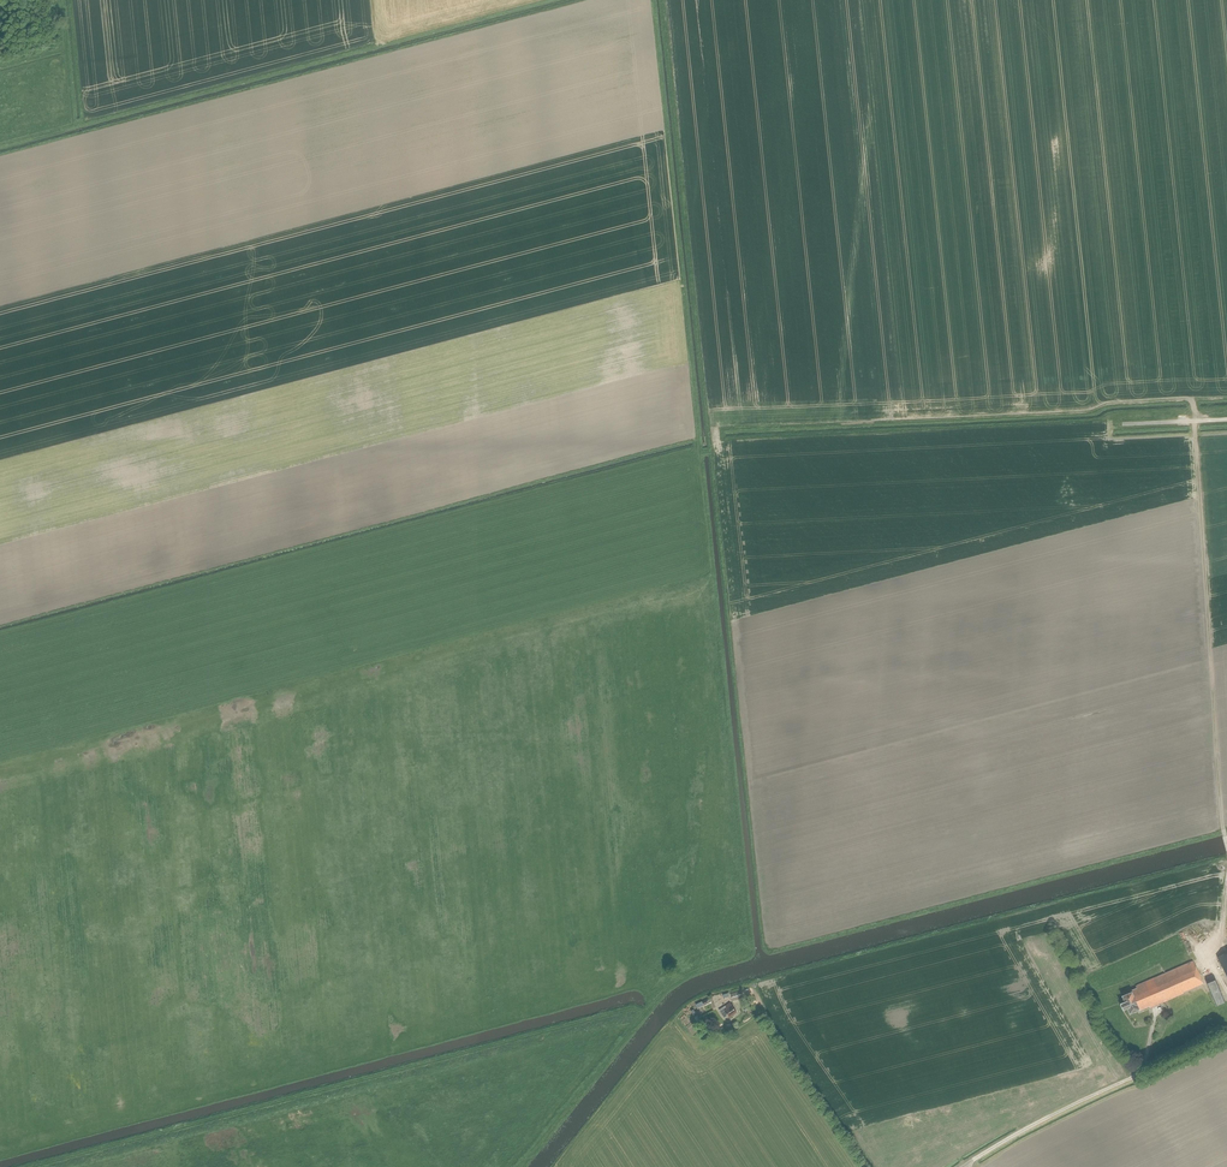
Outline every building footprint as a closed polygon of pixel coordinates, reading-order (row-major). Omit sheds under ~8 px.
[(1218,958),(1226,974),(1226,954),(1218,958)] [(1150,1009),(1204,986),(1194,962),(1136,986),(1137,989),(1131,992),(1132,993),(1123,996),(1125,1002),(1121,1004),(1124,1010),(1128,1008),(1130,1013),(1139,1010),(1139,1011),(1149,1007),(1150,1009)] [(1217,1006),(1226,1002),(1217,980),(1208,984),(1217,1006)] [(742,990),(740,990),(730,993),(733,1001),(744,997),(742,990)] [(729,1017),(737,1012),(731,1003),(720,1010),(725,1018),(728,1016),(729,1017)]
